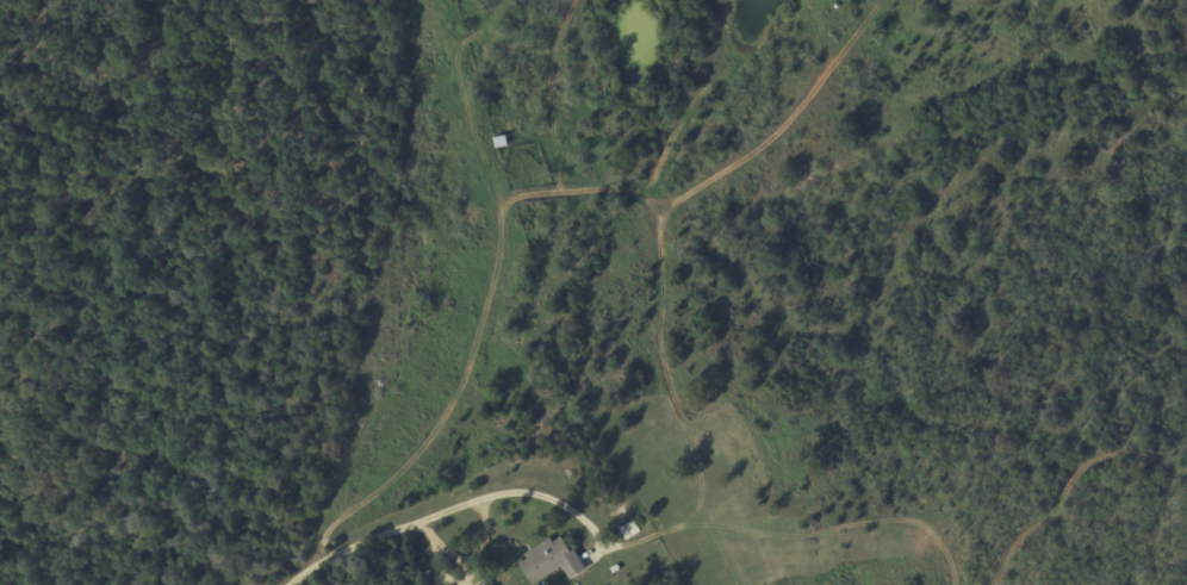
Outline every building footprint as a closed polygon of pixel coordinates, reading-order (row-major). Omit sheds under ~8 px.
[(533,584),(563,567),(571,581),(587,571),(564,532),(518,559),(533,584)]
